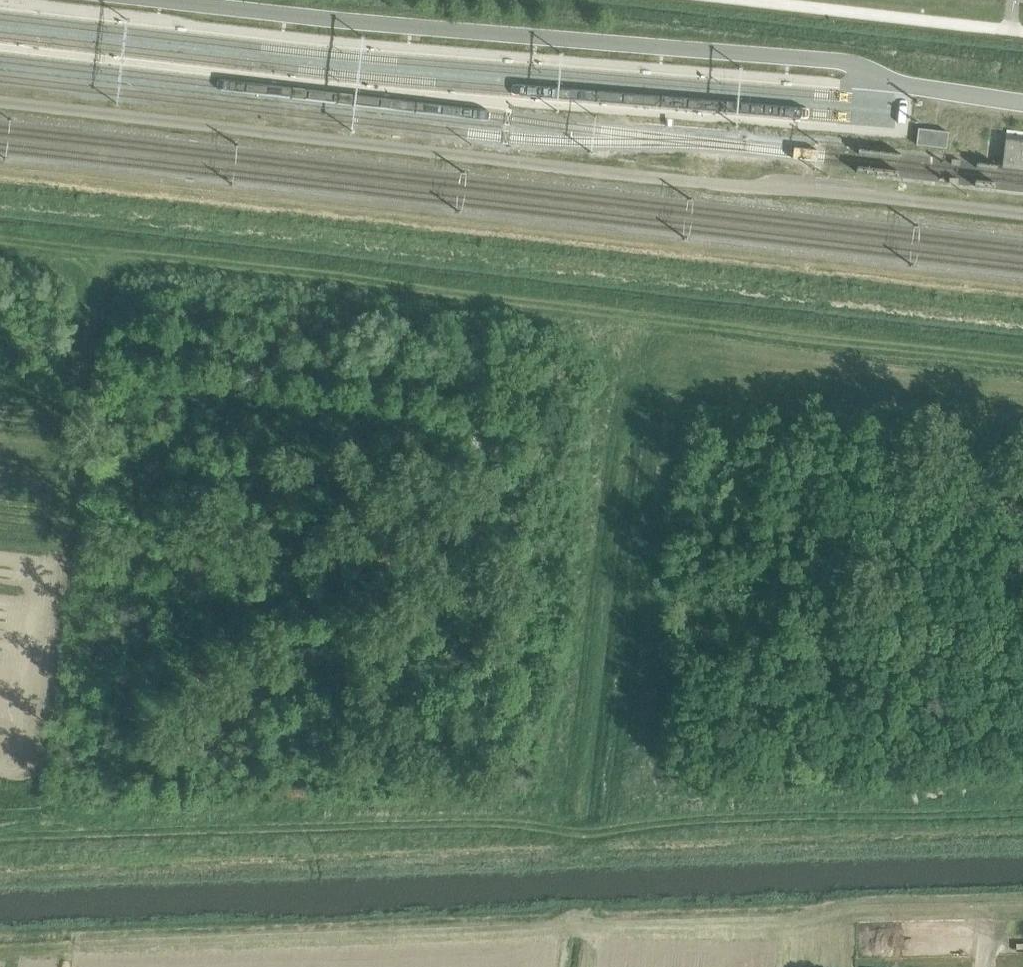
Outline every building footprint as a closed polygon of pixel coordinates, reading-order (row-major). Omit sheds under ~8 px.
[(916,145),(946,148),(948,132),(918,129),(916,145)] [(1022,164),(1022,141),(1005,139),(1002,167),(1017,168),(1017,163),(1022,164)] [(826,148),(824,163),(856,168),(856,174),(1022,196),(1022,171),(826,148)]
